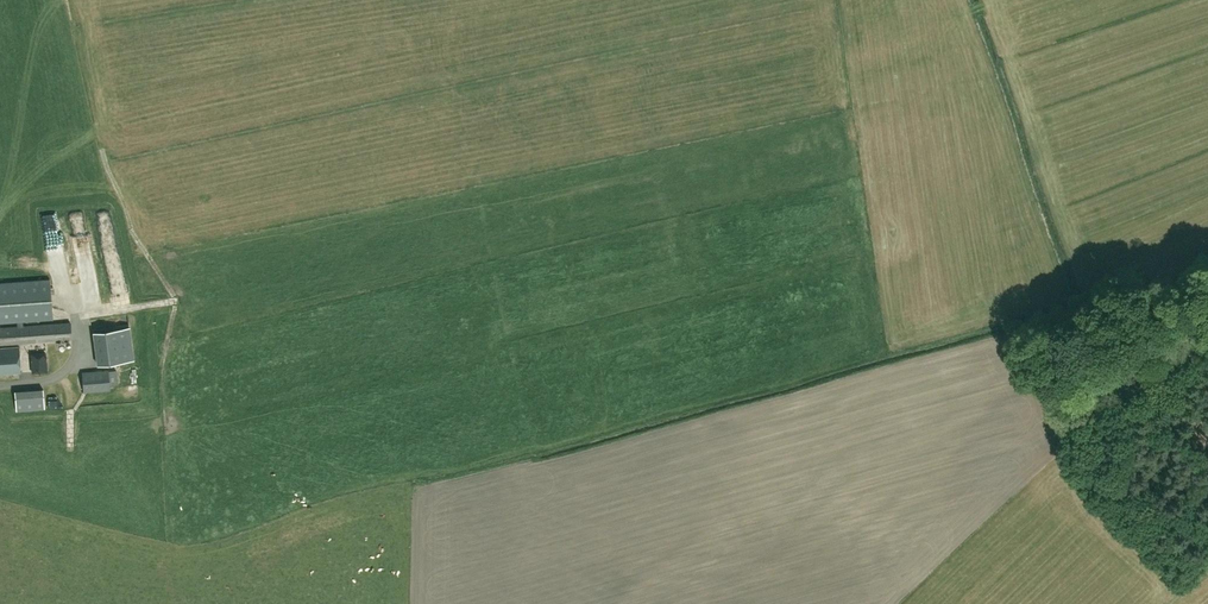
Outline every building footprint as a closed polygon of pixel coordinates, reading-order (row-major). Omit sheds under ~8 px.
[(65,217),(53,222),(57,233),(70,228),(65,217)] [(23,326),(23,322),(53,320),(50,279),(0,282),(0,324),(17,323),(17,326),(0,327),(0,345),(72,340),(71,322),(23,326)] [(134,360),(130,327),(92,332),(97,365),(134,360)] [(21,373),(19,348),(0,349),(0,374),(21,373)] [(30,353),(31,373),(47,372),(46,352),(30,353)] [(82,372),(84,393),(110,391),(109,370),(82,372)] [(145,382),(134,382),(135,395),(145,394),(145,382)] [(52,386),(23,387),(24,408),(52,407),(52,386)]
